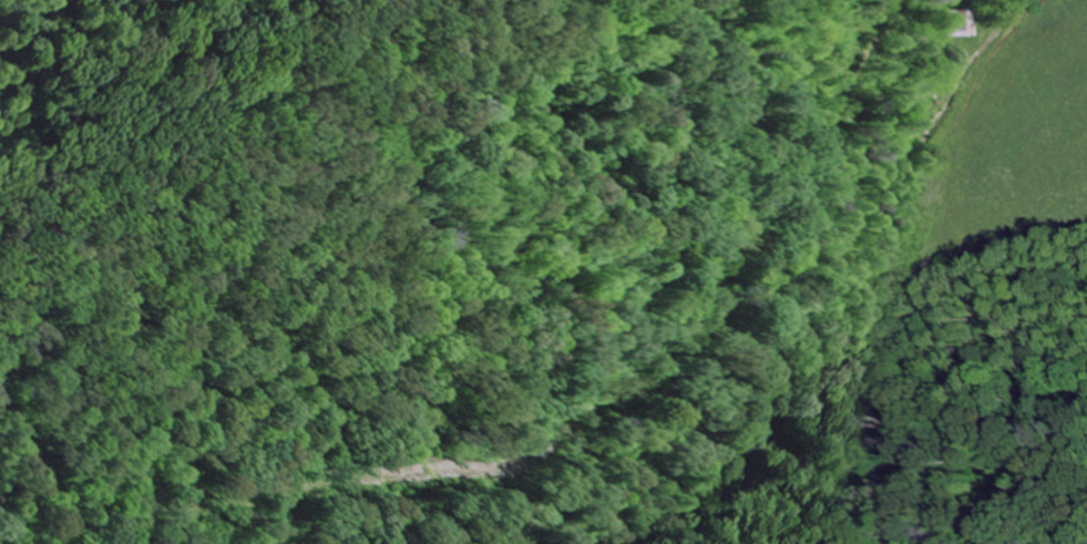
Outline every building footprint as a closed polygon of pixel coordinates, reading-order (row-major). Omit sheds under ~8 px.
[(982,37),(981,11),(957,12),(958,38),(982,37)]
